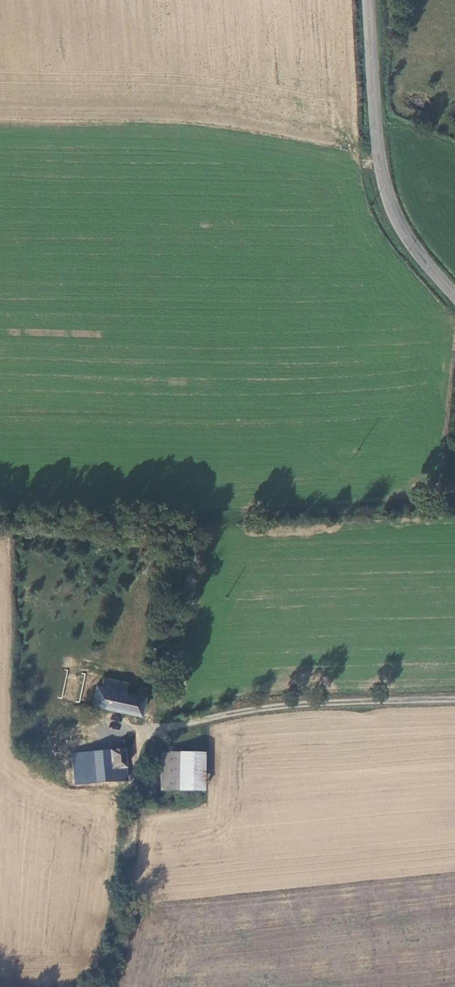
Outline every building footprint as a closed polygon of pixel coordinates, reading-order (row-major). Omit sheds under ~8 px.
[(117,682),(118,680),(95,676),(93,685),(87,684),(84,701),(132,711),(137,686),(130,684),(129,692),(115,689),(117,682)] [(130,684),(117,682),(115,689),(129,692),(130,684)] [(102,748),(74,749),(75,767),(92,767),(92,765),(103,765),(102,748)] [(103,765),(115,765),(116,748),(102,748),(103,765)] [(151,748),(149,786),(167,786),(170,750),(151,748)] [(74,749),(62,749),(63,780),(74,780),(75,767),(74,749)] [(194,751),(170,750),(167,786),(192,788),(194,751)] [(116,779),(115,765),(103,765),(92,765),(92,767),(75,767),(74,780),(116,779)]
